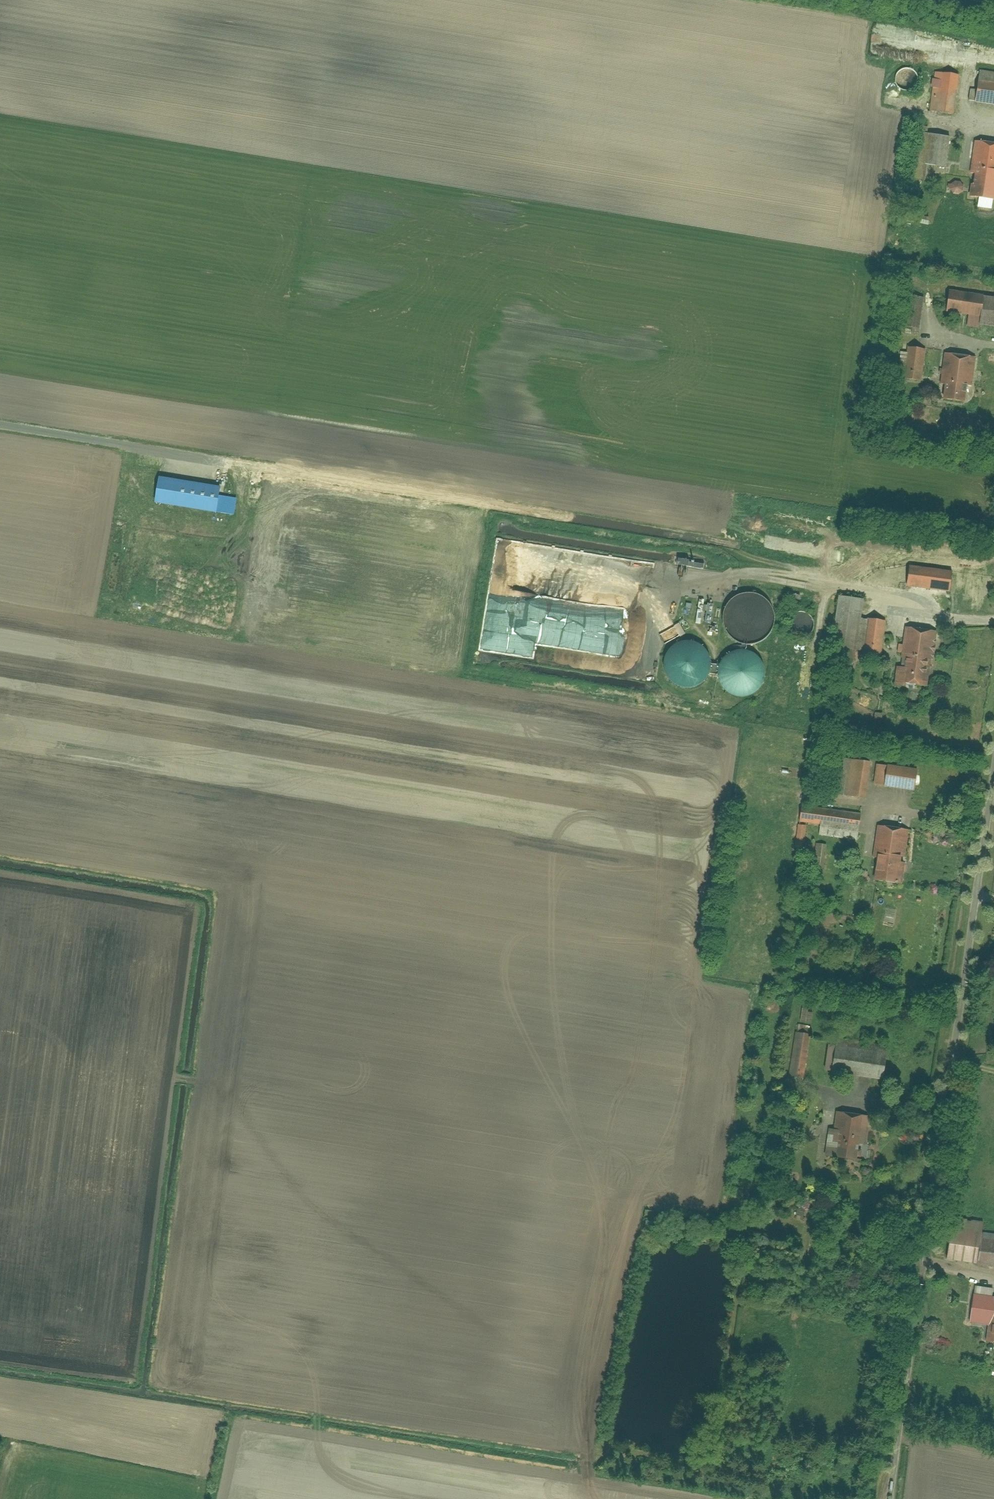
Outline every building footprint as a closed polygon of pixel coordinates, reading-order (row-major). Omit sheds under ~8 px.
[(918,86),(915,69),(900,72),(901,80),(904,80),(906,89),(918,86)] [(974,103),(993,106),(993,74),(979,71),(974,103)] [(953,115),(958,75),(933,72),(928,111),(953,115)] [(949,137),(926,133),(927,128),(918,126),(911,162),(943,168),(949,137)] [(993,198),(993,144),(976,141),(970,174),(973,174),(970,196),(993,201),(993,198)] [(949,191),(965,195),(967,185),(951,181),(949,191)] [(983,296),(949,291),(946,313),(980,318),(983,297),(983,296)] [(924,299),(907,296),(903,328),(919,330),(924,299)] [(983,297),(980,318),(979,327),(993,328),(993,299),(983,297)] [(925,351),(907,348),(906,354),(900,353),(898,366),(892,366),(890,382),(905,384),(905,380),(921,382),(925,351)] [(976,358),(944,354),(940,385),(944,386),(943,400),(965,403),(967,387),(972,388),(976,358)] [(221,485),(158,475),(154,501),(216,511),(221,485)] [(518,548),(502,545),(498,566),(505,568),(503,582),(521,585),(523,569),(541,572),(543,560),(552,561),(554,548),(519,542),(518,548)] [(951,558),(844,544),(840,577),(947,591),(951,558)] [(624,588),(629,560),(590,554),(587,575),(609,579),(608,587),(616,589),(617,587),(624,588)] [(859,598),(835,596),(828,665),(852,668),(854,650),(862,651),(865,619),(857,618),(859,598)] [(700,603),(700,621),(711,620),(710,602),(700,603)] [(884,621),(865,619),(862,651),(881,653),(884,621)] [(677,627),(662,635),(667,644),(682,636),(677,627)] [(936,630),(903,627),(900,657),(904,657),(903,667),(895,666),(893,685),(902,686),(902,683),(926,685),(929,658),(933,658),(936,630)] [(677,687),(683,688),(690,688),(696,686),(701,682),(705,677),(708,671),(708,664),(707,658),(704,652),(700,647),(694,644),(687,643),(681,643),(675,645),(669,649),(665,654),(663,660),(662,667),(664,673),(667,679),(671,684),(677,687)] [(734,695),(741,696),(747,696),(753,693),(758,689),(762,684),(764,677),(765,671),(763,664),(760,659),(755,654),(749,651),(742,650),(736,651),(729,653),(724,657),(720,663),(718,669),(718,676),(720,682),(723,688),(728,692),(734,695)] [(897,714),(878,710),(876,723),(895,726),(897,714)] [(864,797),(869,761),(841,758),(837,794),(864,797)] [(915,789),(917,769),(879,764),(876,784),(915,789)] [(857,841),(861,813),(802,806),(800,822),(820,824),(819,836),(857,841)] [(803,847),(805,825),(797,825),(795,847),(803,847)] [(878,826),(870,880),(898,884),(905,829),(878,826)] [(815,1023),(817,1010),(804,1008),(802,1020),(815,1023)] [(809,1034),(796,1032),(788,1076),(801,1078),(809,1034)] [(881,1079),(885,1045),(835,1038),(831,1073),(881,1079)] [(866,1115),(835,1111),(832,1129),(828,1129),(824,1155),(853,1159),(855,1143),(862,1144),(866,1115)] [(943,1260),(974,1264),(977,1232),(979,1222),(948,1218),(943,1260)] [(974,1264),(993,1266),(993,1234),(977,1232),(974,1264)] [(986,1326),(989,1297),(990,1289),(972,1287),(968,1324),(986,1326)] [(984,1341),(993,1342),(993,1298),(989,1297),(986,1326),(984,1341)]
